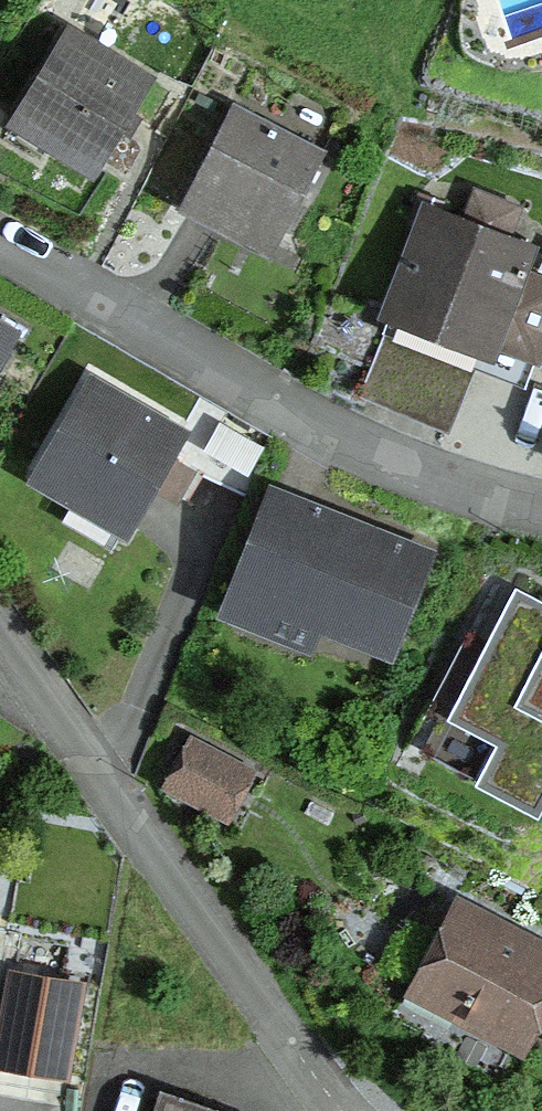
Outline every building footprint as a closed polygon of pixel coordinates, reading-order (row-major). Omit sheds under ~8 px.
[(11,120),(92,170),(142,88),(61,38),(11,120)] [(229,110),(176,211),(216,231),(221,220),(271,246),(318,156),(229,110)] [(385,314),(525,368),(541,324),(541,259),(523,252),(522,254),(498,245),(508,219),(504,209),(472,198),(460,230),(423,216),(385,314)] [(10,339),(0,333),(0,357),(10,339)] [(479,382),(391,343),(366,399),(454,438),(479,382)] [(184,474),(163,461),(177,437),(86,385),(30,481),(121,534),(148,487),(169,499),(184,474)] [(201,451),(245,476),(259,451),(215,426),(201,451)] [(385,654),(423,559),(305,512),(297,531),(261,516),(235,582),(271,596),(267,606),(385,654)] [(521,582),(434,751),(541,806),(541,592),(521,582)] [(163,789),(222,820),(245,776),(187,744),(163,789)] [(516,1048),(541,998),(541,955),(454,910),(416,984),(460,1007),(455,1016),(516,1048)] [(21,1002),(10,1068),(59,1077),(71,1011),(21,1002)] [(149,1110),(177,1110),(152,1102),(149,1110)]
